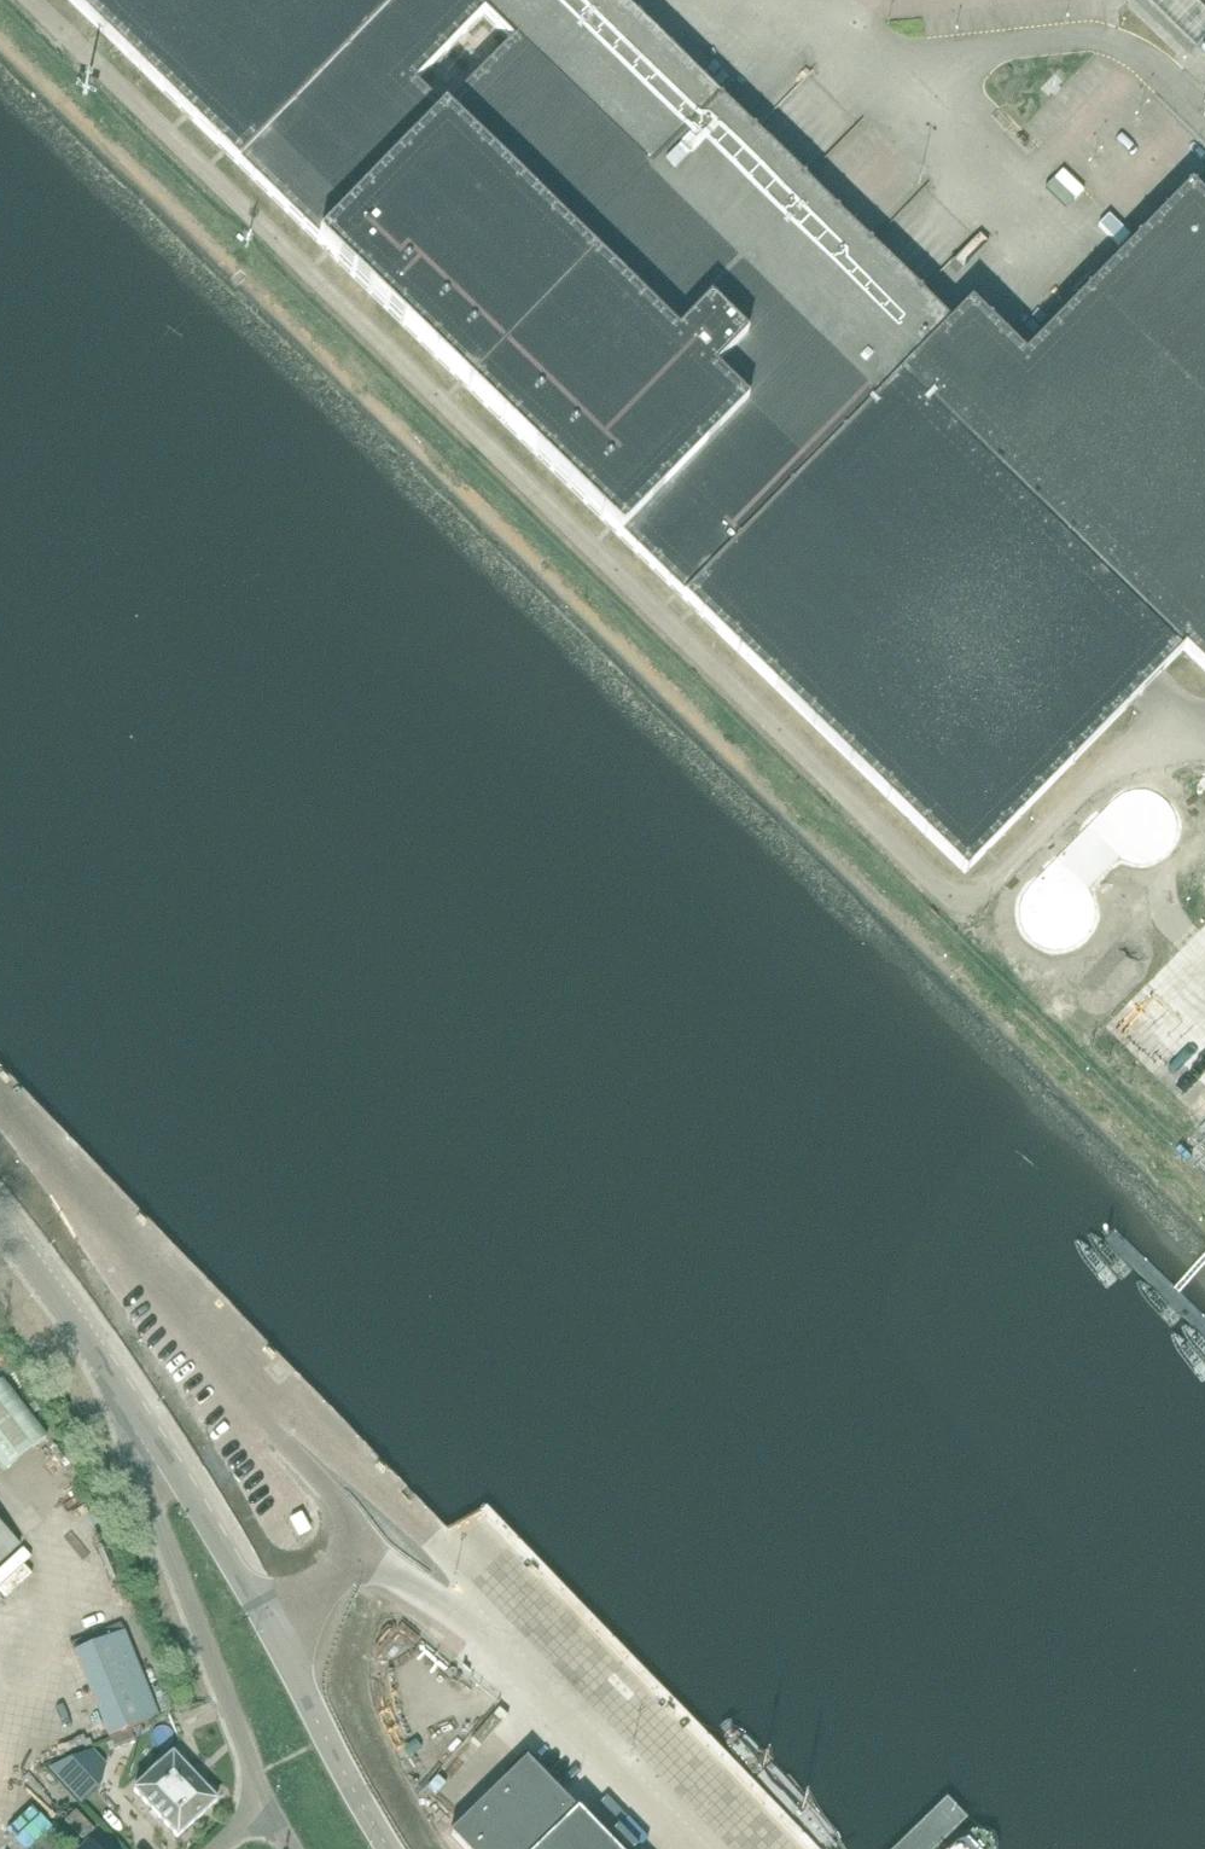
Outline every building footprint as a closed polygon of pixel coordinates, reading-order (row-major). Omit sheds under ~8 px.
[(722,103),(616,0),(68,0),(965,875),(1149,686),(1183,651),(1204,672),(1204,202),(1190,187),(1024,357),(970,305),(950,325),(926,350),(895,321),(844,271),(830,257),(854,232),(817,196),(793,221),(779,207),(728,157),(698,128),(722,103)] [(817,196),(722,103),(698,128),(728,157),(737,166),(753,182),(769,198),(779,207),(793,221),(817,196)] [(854,232),(830,257),(844,271),(853,279),(869,295),(885,310),(895,321),(926,350),(950,325),(878,256),(854,232)] [(0,1382),(0,1466),(4,1471),(46,1438),(2,1381),(0,1382)] [(301,1515),(291,1521),(300,1537),(310,1531),(301,1515)] [(6,1532),(0,1526),(0,1564),(19,1546),(6,1532)] [(359,1613),(363,1603),(356,1600),(352,1610),(359,1613)] [(109,1739),(160,1718),(125,1631),(74,1652),(109,1739)] [(178,1838),(217,1801),(173,1755),(162,1766),(134,1791),(178,1838)] [(526,1760),(450,1834),(464,1848),(612,1848),(526,1760)] [(94,1831),(94,1830),(76,1812),(65,1822),(83,1841),(94,1831)]
